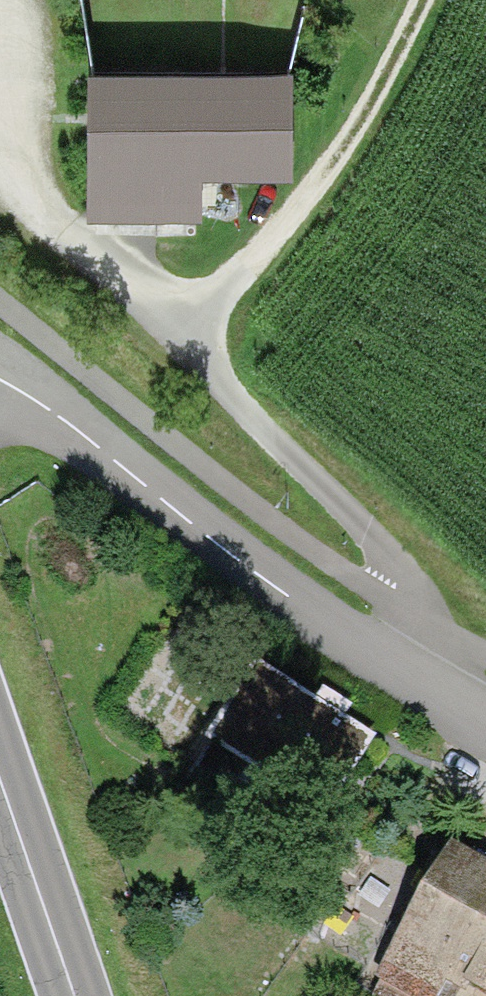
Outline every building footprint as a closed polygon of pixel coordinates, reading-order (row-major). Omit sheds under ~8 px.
[(85,54),(83,203),(202,206),(203,165),(290,165),(291,57),(85,54)] [(371,733),(259,665),(213,740),(325,808),(371,733)] [(366,990),(377,995),(443,995),(450,983),(472,995),(485,995),(485,867),(451,847),(366,990)]
